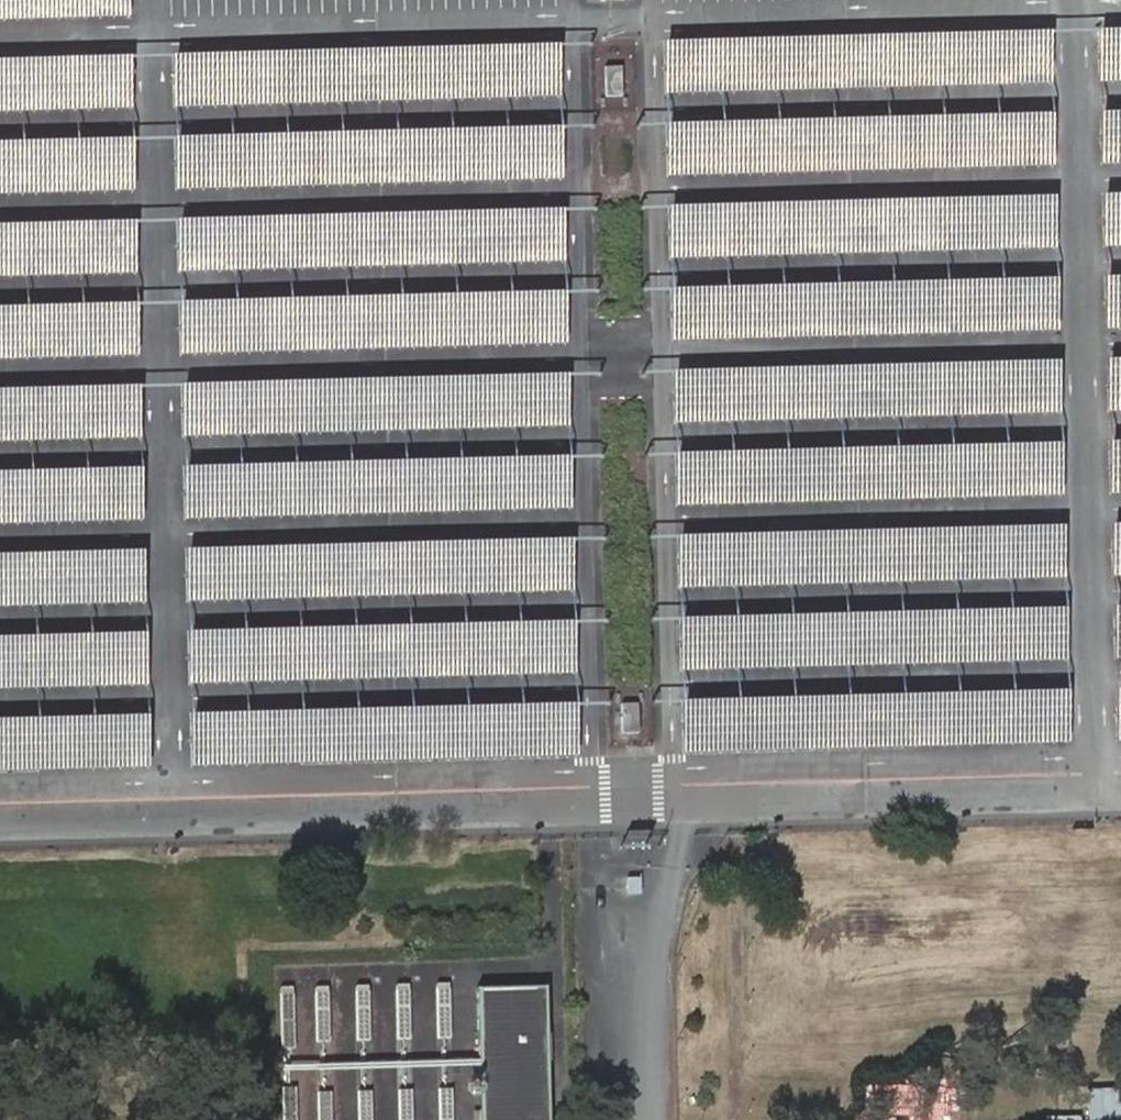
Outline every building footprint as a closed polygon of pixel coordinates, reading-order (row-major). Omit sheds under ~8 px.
[(129,16),(128,0),(0,0),(0,19),(129,16)] [(1101,26),(1102,79),(1120,79),(1120,26),(1101,26)] [(1049,29),(666,39),(668,92),(1051,82),(1049,29)] [(559,43),(176,53),(177,106),(560,96),(559,43)] [(0,58),(0,111),(133,107),(131,54),(0,58)] [(1101,109),(1102,162),(1120,161),(1120,108),(1101,109)] [(1049,111),(666,122),(668,175),(1051,164),(1049,111)] [(559,125),(176,136),(177,189),(560,178),(559,125)] [(0,140),(0,193),(133,190),(131,136),(0,140)] [(1106,192),(1107,245),(1120,245),(1120,192),(1106,192)] [(1054,194),(671,205),(673,258),(1056,247),(1054,194)] [(564,208),(181,219),(182,272),(565,261),(564,208)] [(0,223),(0,277),(138,273),(136,220),(0,223)] [(1106,274),(1107,328),(1120,327),(1120,274),(1106,274)] [(1054,277),(671,287),(673,341),(1056,330),(1054,277)] [(564,291),(181,301),(182,354),(565,344),(564,291)] [(0,306),(0,359),(138,355),(136,302),(0,306)] [(1110,357),(1112,410),(1120,409),(1120,356),(1110,357)] [(1058,359),(676,370),(677,423),(1060,412),(1058,359)] [(568,373),(185,383),(186,437),(569,426),(568,373)] [(0,388),(0,441),(142,437),(140,384),(0,388)] [(1110,439),(1112,492),(1120,492),(1120,439),(1110,439)] [(1058,441),(675,452),(677,505),(1060,495),(1058,441)] [(568,455),(185,466),(186,519),(569,508),(568,455)] [(0,471),(0,524),(142,520),(140,467),(0,471)] [(1061,524),(679,534),(680,587),(1063,577),(1061,524)] [(571,537),(188,548),(190,601),(572,591),(571,537)] [(0,553),(0,606),(145,602),(143,549),(0,553)] [(1061,606),(679,617),(680,670),(1063,659),(1061,606)] [(571,620),(188,630),(190,684),(572,673),(571,620)] [(0,635),(0,688),(145,684),(143,631),(0,635)] [(1065,689),(682,700),(684,753),(1067,742),(1065,689)] [(639,702),(622,702),(624,733),(640,733),(639,702)] [(575,703),(192,714),(193,767),(576,756),(575,703)] [(0,718),(0,772),(148,768),(147,714),(0,718)] [(547,985),(482,986),(485,1119),(551,1119),(547,985)]
